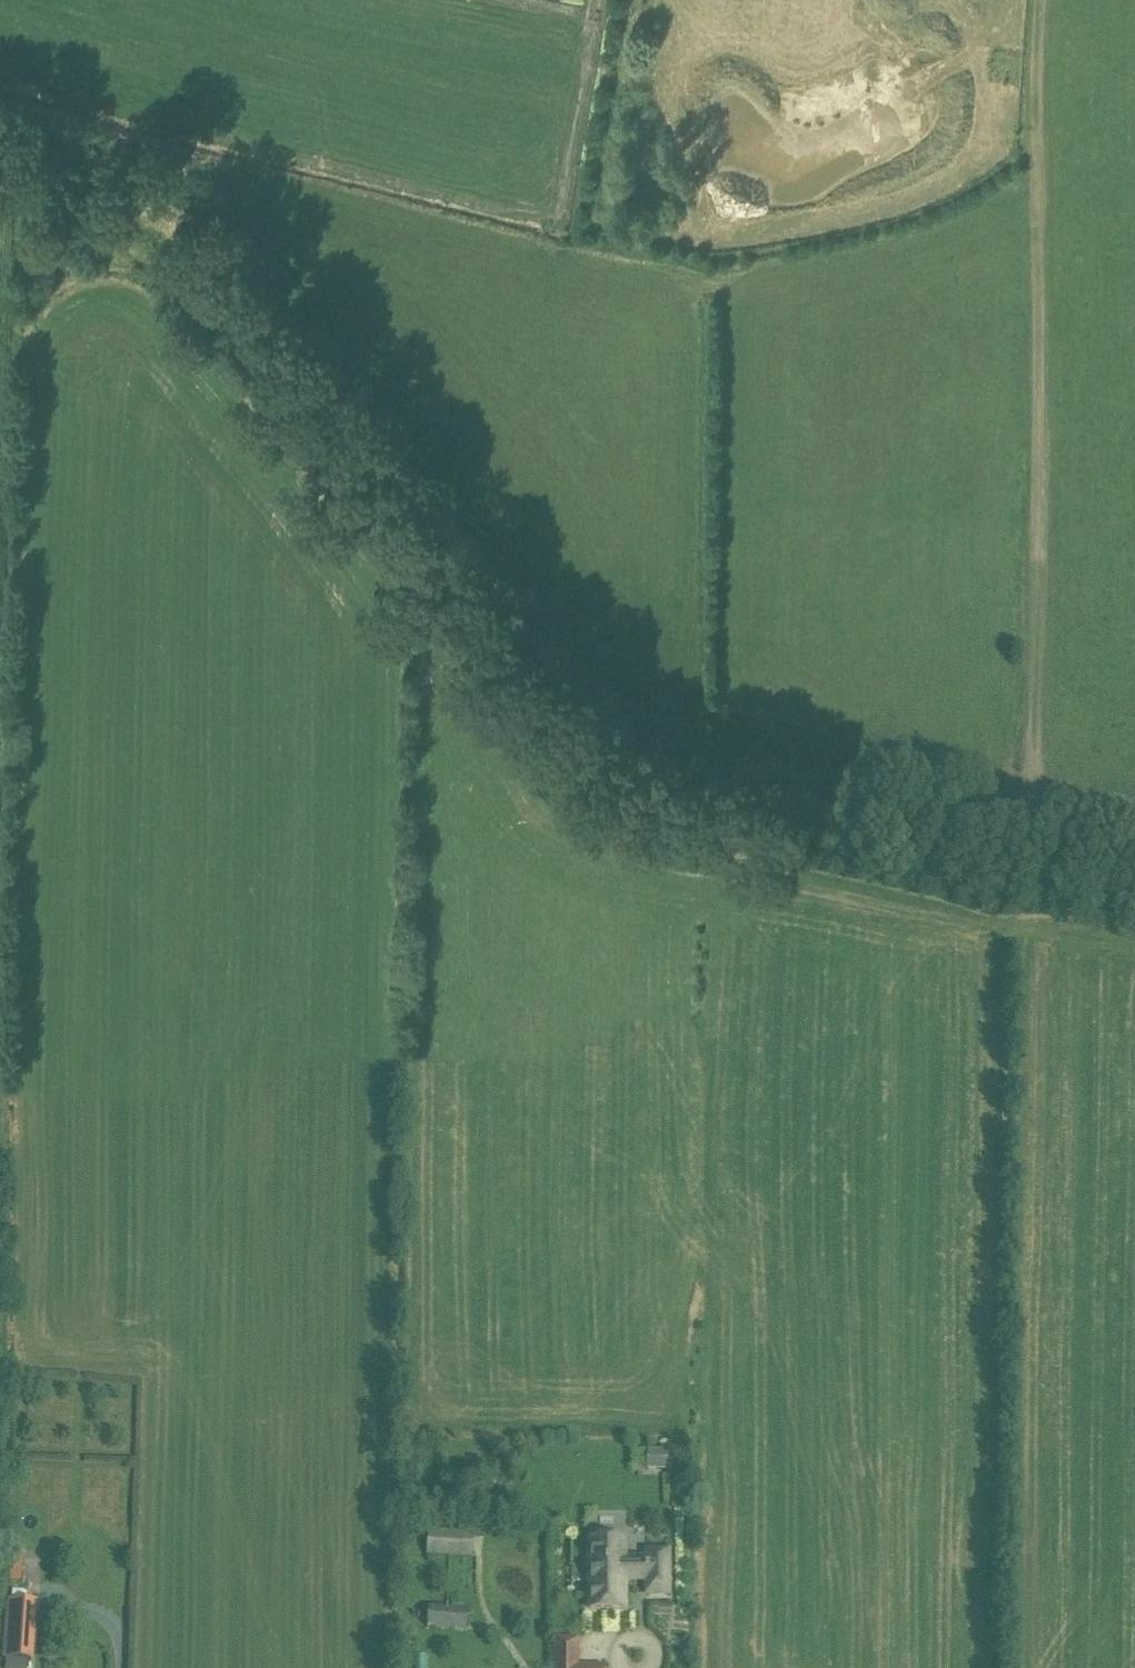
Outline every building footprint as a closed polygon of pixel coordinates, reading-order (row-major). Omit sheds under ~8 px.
[(426,1555),(471,1557),(472,1535),(428,1533),(426,1555)] [(648,1595),(669,1594),(668,1552),(648,1552),(648,1559),(625,1560),(625,1541),(590,1541),(591,1610),(625,1610),(625,1580),(648,1580),(648,1595)] [(9,1601),(5,1659),(30,1661),(34,1603),(9,1601)] [(467,1630),(468,1610),(429,1608),(427,1628),(467,1630)] [(556,1641),(556,1667),(577,1667),(577,1641),(556,1641)]
